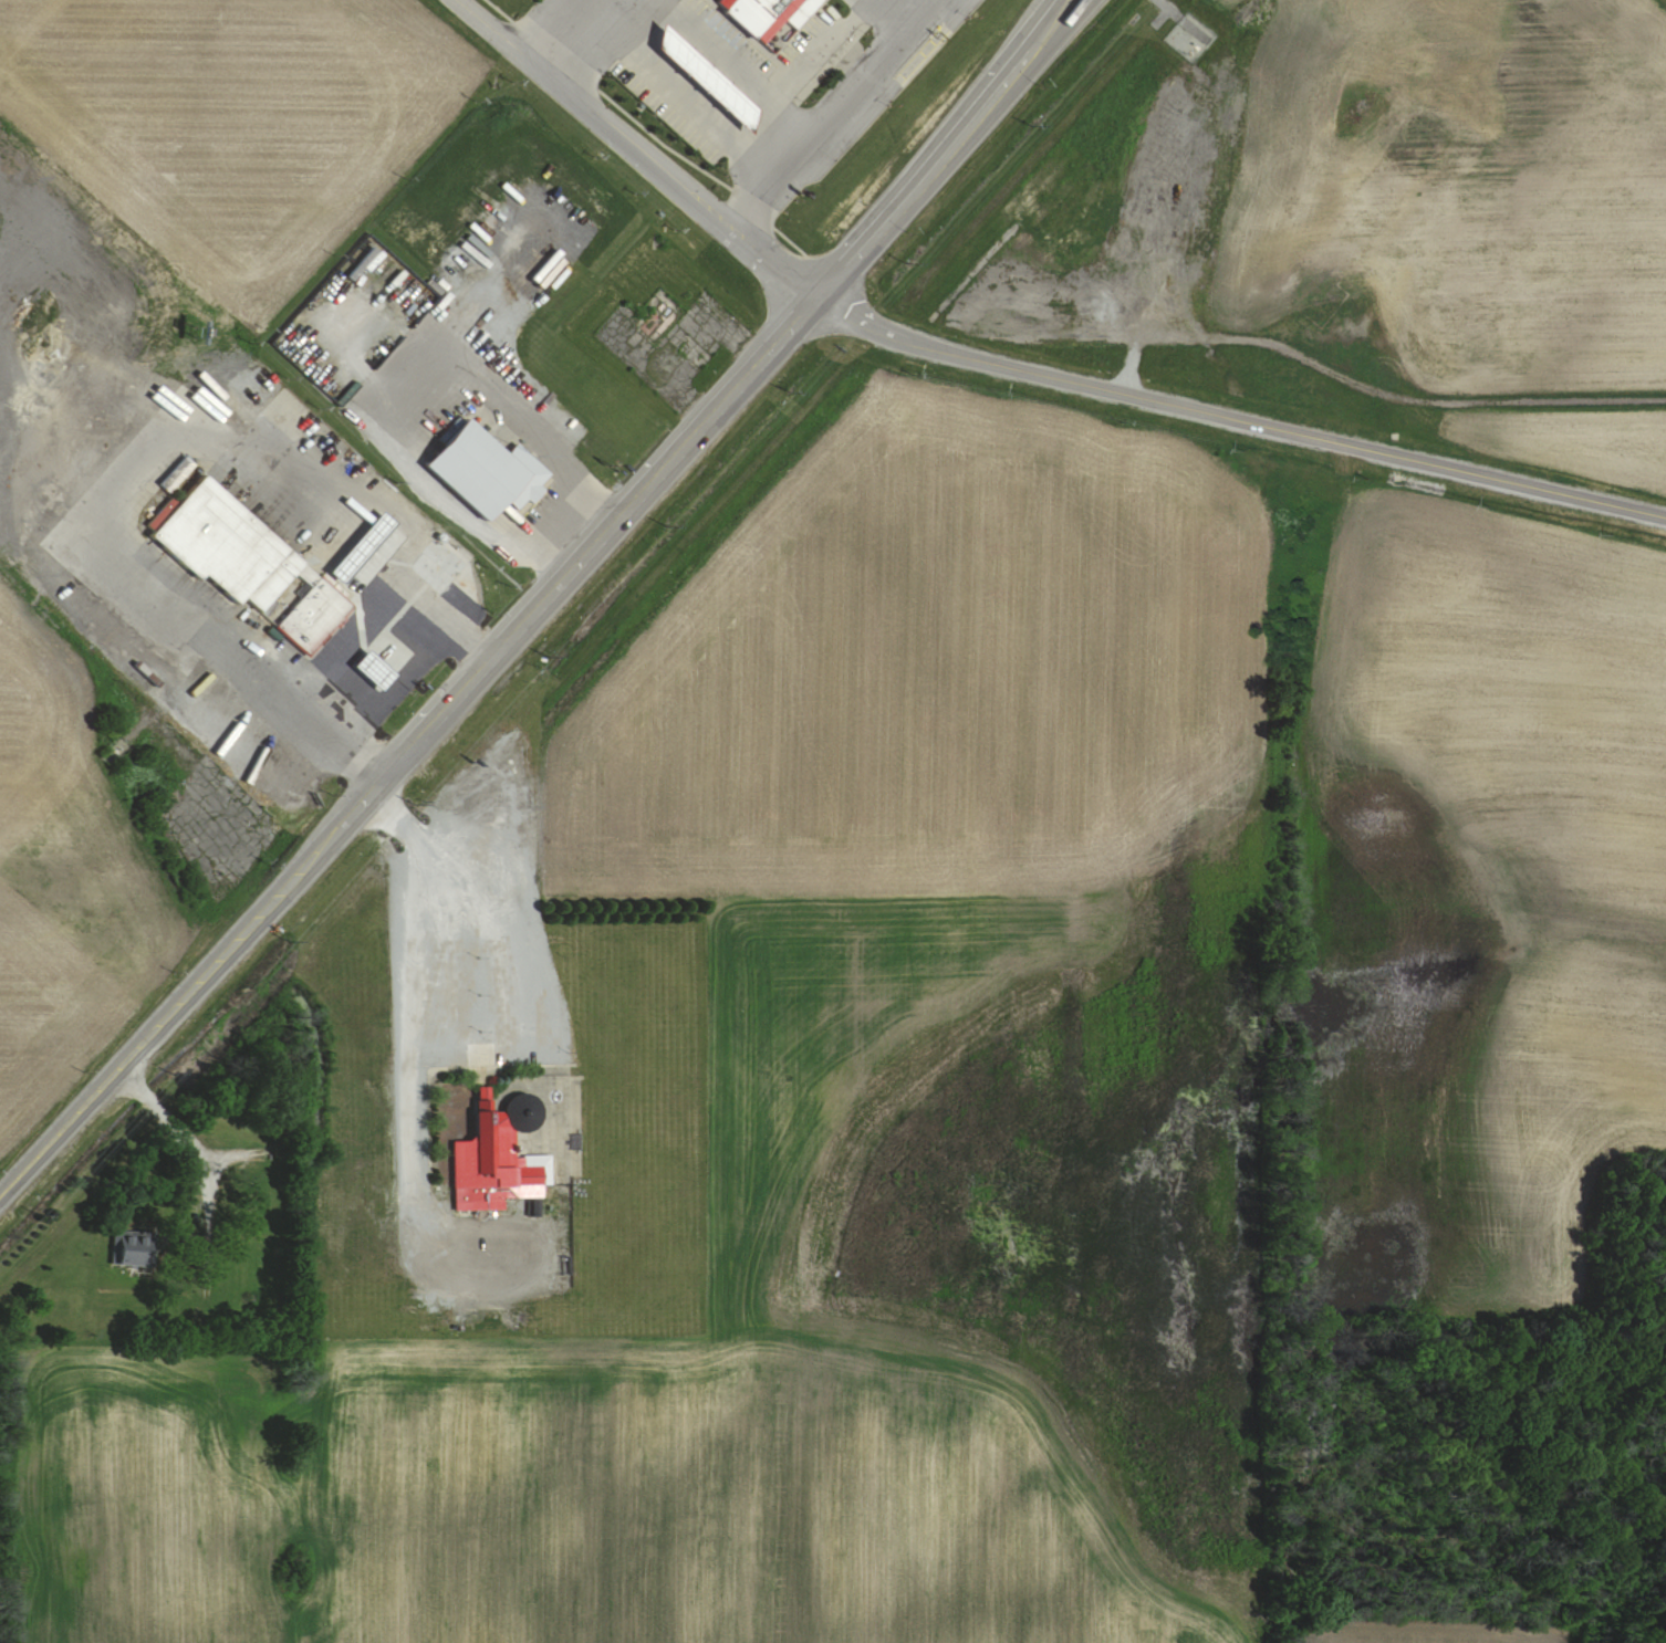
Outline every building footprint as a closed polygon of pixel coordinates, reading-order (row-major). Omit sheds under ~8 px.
[(756,25),(777,6),(794,23),(818,0),(730,0),(756,25)] [(383,250),(369,243),(354,277),(367,283),(383,250)] [(495,524),(513,503),(522,511),(531,500),(537,505),(549,490),(544,486),(555,473),(521,444),(514,453),(474,419),(431,470),(495,524)] [(312,656),(360,597),(341,581),(339,583),(326,572),(325,573),(209,477),(185,506),(173,496),(148,527),(243,607),(250,599),(267,614),(299,576),(313,587),(278,628),(312,656)] [(348,575),(366,590),(405,541),(386,526),(348,575)] [(457,1210),(507,1209),(507,1198),(545,1197),(545,1185),(554,1184),(553,1155),(516,1156),(516,1121),(517,1121),(517,1109),(494,1110),(494,1086),(480,1086),(481,1140),(455,1141),(457,1210)] [(157,1266),(157,1250),(125,1249),(125,1265),(157,1266)]
